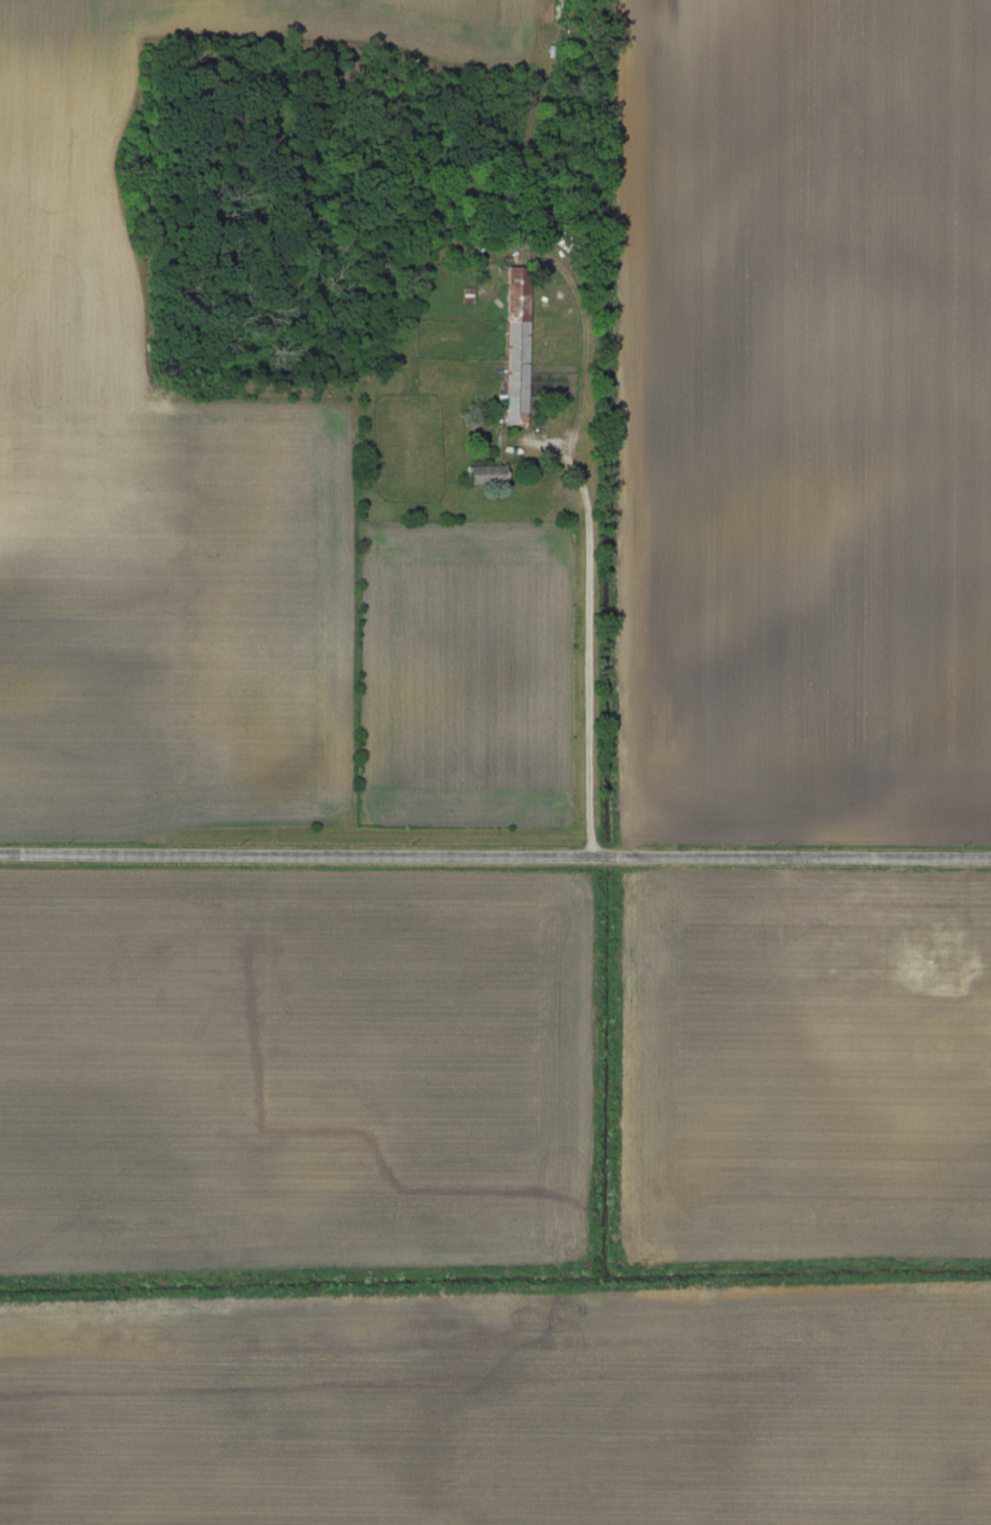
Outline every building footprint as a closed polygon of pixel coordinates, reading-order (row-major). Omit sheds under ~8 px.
[(531,267),(508,267),(506,426),(529,426),(531,267)]
